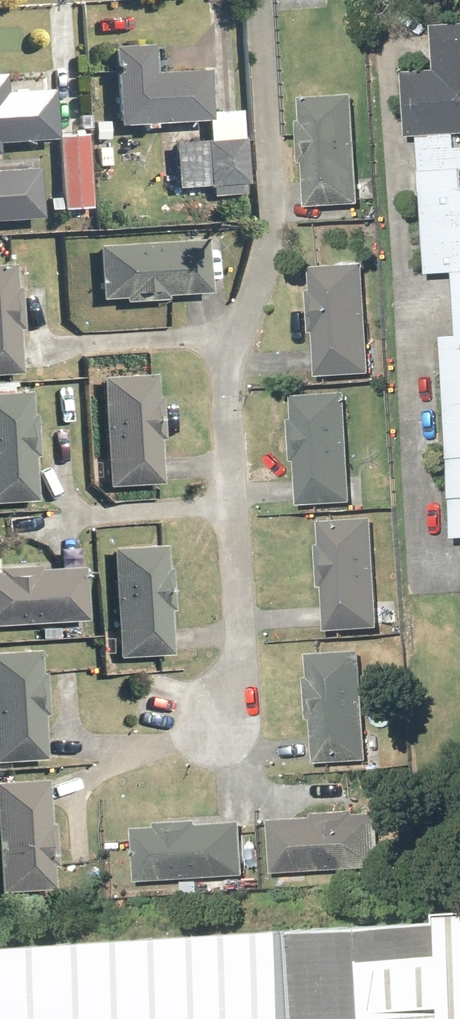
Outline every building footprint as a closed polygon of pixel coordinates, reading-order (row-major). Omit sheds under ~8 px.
[(418,139),(422,193),(426,277),(459,275),(459,151),(455,151),(454,137),(459,136),(459,24),(432,26),(436,73),(403,75),(408,140),(418,139)] [(203,71),(150,74),(148,45),(108,47),(110,89),(113,127),(206,121),(203,71)] [(48,90),(1,93),(0,78),(0,144),(51,141),(48,90)] [(355,96),(300,99),(306,210),(362,206),(355,96)] [(56,136),(59,210),(88,208),(85,135),(56,136)] [(242,139),(171,143),(173,188),(209,186),(210,196),(244,194),(243,184),(244,184),(242,139)] [(40,213),(36,164),(0,167),(0,216),(40,213)] [(164,301),(163,297),(208,294),(204,239),(93,245),(97,301),(120,300),(120,304),(164,301)] [(13,287),(11,264),(0,265),(0,376),(17,375),(15,330),(19,330),(16,287),(13,287)] [(371,376),(364,265),(309,269),(316,380),(371,376)] [(452,277),(456,340),(442,341),(453,544),(459,544),(459,277),(452,277)] [(153,374),(98,377),(104,488),(159,485),(153,374)] [(0,393),(0,504),(36,501),(28,391),(0,393)] [(346,394),(290,398),(298,509),(353,506),(346,394)] [(372,520),(317,524),(325,636),(379,632),(372,520)] [(163,547),(109,550),(116,659),(170,656),(163,547)] [(0,573),(0,625),(82,621),(79,569),(0,573)] [(0,651),(0,762),(47,759),(40,649),(0,651)] [(362,652),(305,655),(312,769),(369,765),(362,652)] [(0,783),(0,893),(54,889),(46,780),(0,783)] [(376,815),(267,822),(270,879),(380,872),(376,815)] [(241,823),(132,831),(136,887),(245,880),(241,823)] [(287,929),(292,1018),(459,1018),(459,919),(287,929)] [(287,929),(0,949),(0,1018),(292,1018),(287,929)]
